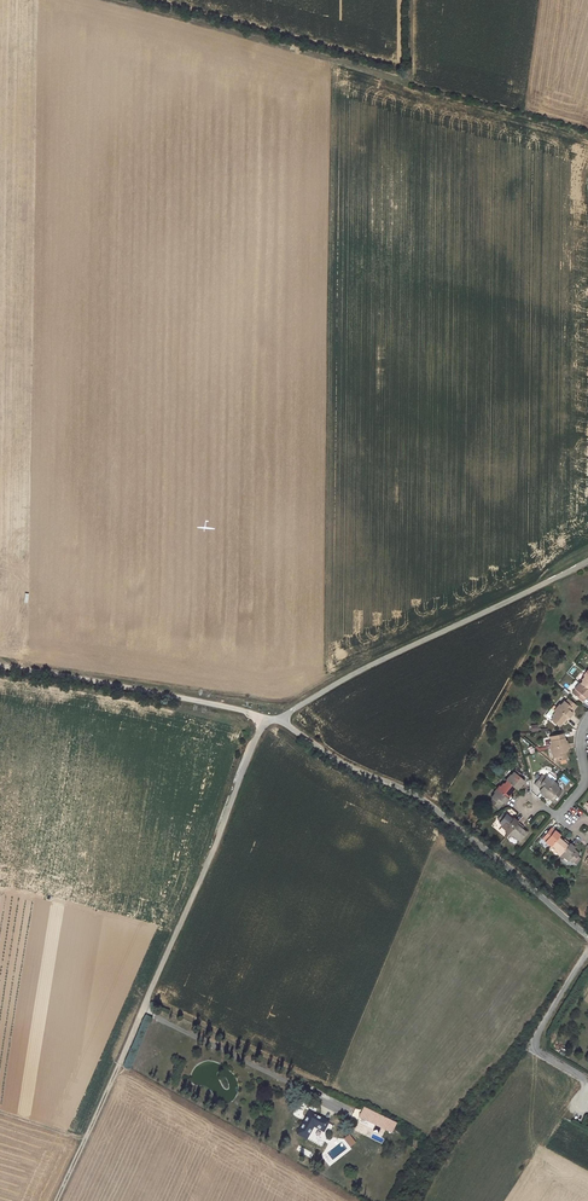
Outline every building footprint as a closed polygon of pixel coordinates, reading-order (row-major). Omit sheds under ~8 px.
[(582,681),(580,684),(587,690),(587,689),(587,674),(587,673),(581,680),(582,681)] [(582,701),(587,694),(587,691),(587,690),(580,684),(579,683),(574,688),(575,689),(572,692),(582,701)] [(569,718),(573,713),(571,711),(576,705),(568,698),(565,702),(564,701),(557,708),(568,717),(569,718)] [(554,706),(546,716),(550,719),(553,716),(552,715),(557,708),(554,706)] [(553,716),(550,719),(558,726),(562,721),(563,722),(564,723),(568,717),(557,708),(552,715),(553,716)] [(563,733),(550,736),(551,740),(549,741),(551,748),(565,744),(563,733)] [(556,761),(566,759),(564,751),(567,750),(565,744),(551,748),(553,757),(555,757),(556,761)] [(511,775),(510,774),(505,779),(506,780),(514,788),(515,789),(516,790),(524,780),(520,777),(522,774),(516,769),(511,775)] [(544,778),(541,775),(534,783),(540,788),(539,790),(544,794),(553,783),(545,776),(544,778)] [(512,790),(514,788),(506,780),(503,783),(502,782),(496,789),(506,798),(512,790)] [(552,802),(561,791),(558,788),(553,783),(544,794),(552,802)] [(497,808),(501,803),(503,805),(508,800),(506,798),(496,789),(490,797),(491,797),(488,801),(497,808)] [(507,832),(517,821),(513,817),(511,819),(504,814),(497,822),(501,825),(500,826),(507,832)] [(523,827),(517,821),(507,832),(514,839),(515,837),(518,840),(526,832),(521,828),(522,827),(523,827)] [(560,835),(551,828),(542,838),(545,840),(545,841),(550,846),(551,845),(558,837),(559,836),(560,835)] [(563,840),(562,841),(558,837),(551,845),(554,847),(553,849),(560,854),(569,844),(564,839),(563,840)] [(574,850),(575,848),(570,843),(569,844),(560,854),(568,861),(569,860),(572,862),(579,854),(574,850)] [(574,864),(581,856),(579,854),(572,862),(574,864)] [(396,1124),(363,1107),(358,1117),(391,1133),(396,1124)] [(310,1109),(296,1131),(308,1138),(315,1127),(325,1133),(332,1122),(310,1109)] [(351,1147),(356,1143),(350,1134),(344,1139),(351,1147)]
